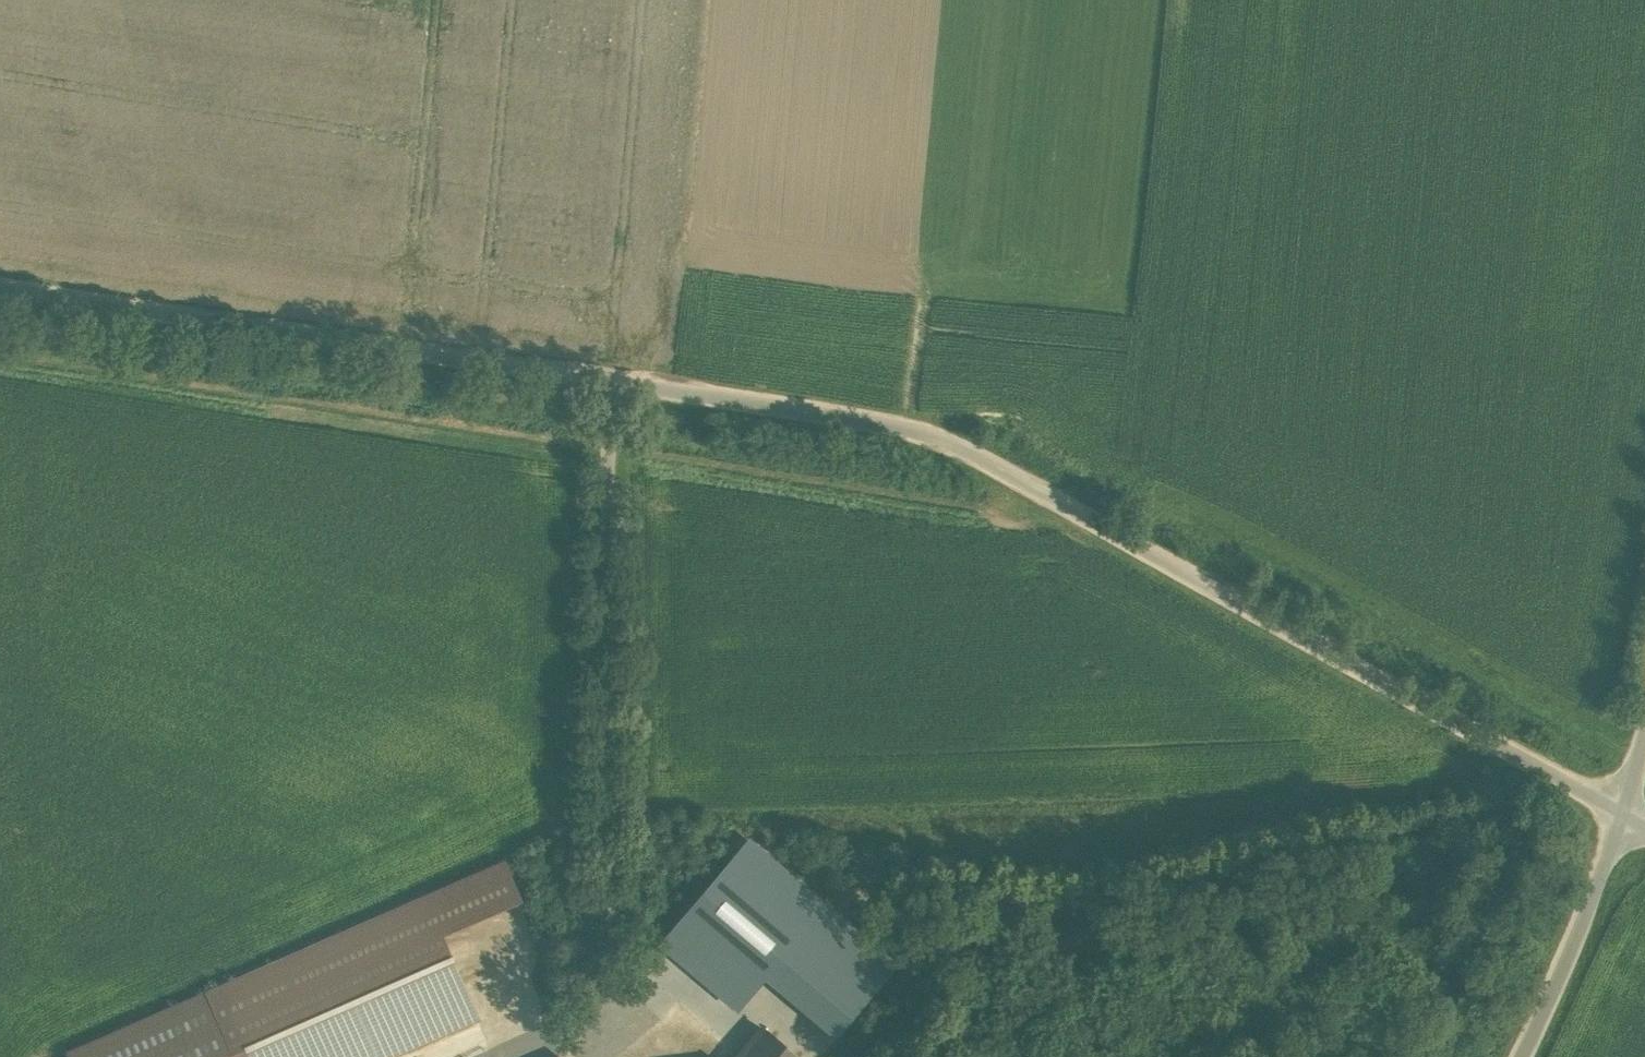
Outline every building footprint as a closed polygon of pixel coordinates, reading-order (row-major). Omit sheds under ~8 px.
[(500,863),(69,1052),(71,1056),(400,1056),(482,1021),(445,937),(519,905),(500,863)] [(829,985),(842,978),(828,952),(815,959),(829,985)] [(757,1007),(701,957),(674,989),(730,1038),(757,1007)] [(763,1029),(740,1056),(796,1056),(763,1029)]
